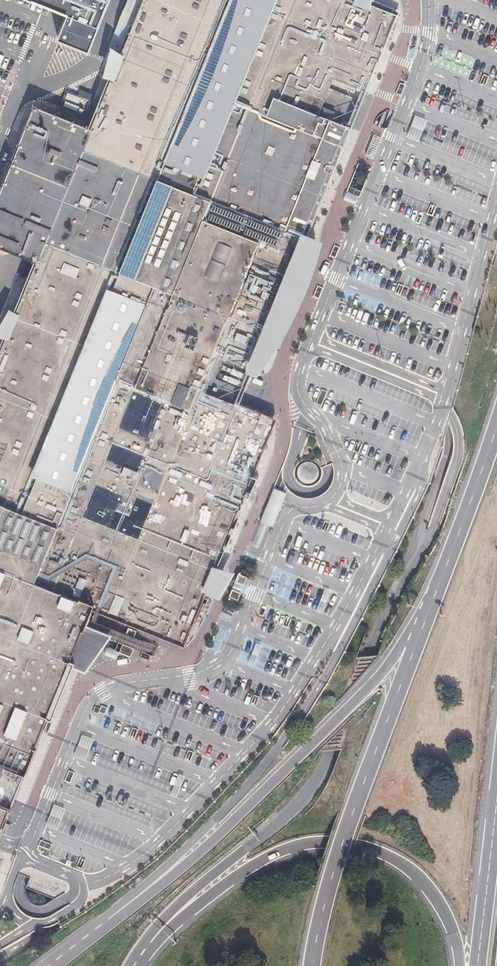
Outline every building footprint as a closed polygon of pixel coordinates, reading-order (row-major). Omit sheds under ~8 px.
[(1,776),(4,771),(20,777),(30,753),(26,751),(77,617),(81,605),(183,646),(217,569),(237,520),(257,479),(251,476),(276,420),(238,406),(202,391),(213,363),(214,357),(241,368),(279,287),(298,239),(345,130),(308,114),(318,91),(323,77),(333,81),(358,92),(388,20),(353,5),(355,0),(145,0),(138,17),(131,32),(123,50),(119,60),(118,62),(115,70),(87,135),(29,112),(0,184),(0,255),(29,266),(22,283),(5,322),(1,330),(0,332),(0,775),(1,776)] [(63,13),(58,26),(61,35),(101,54),(110,58),(118,62),(119,60),(123,50),(131,32),(138,17),(145,0),(30,0),(63,13)] [(7,76),(12,63),(0,58),(0,74),(7,76)] [(285,493),(272,488),(250,545),(259,549),(268,525),(272,527),(285,493)] [(227,597),(238,602),(247,577),(236,573),(227,597)] [(80,736),(73,758),(84,761),(92,740),(80,736)] [(51,895),(56,879),(32,872),(27,888),(51,895)]
